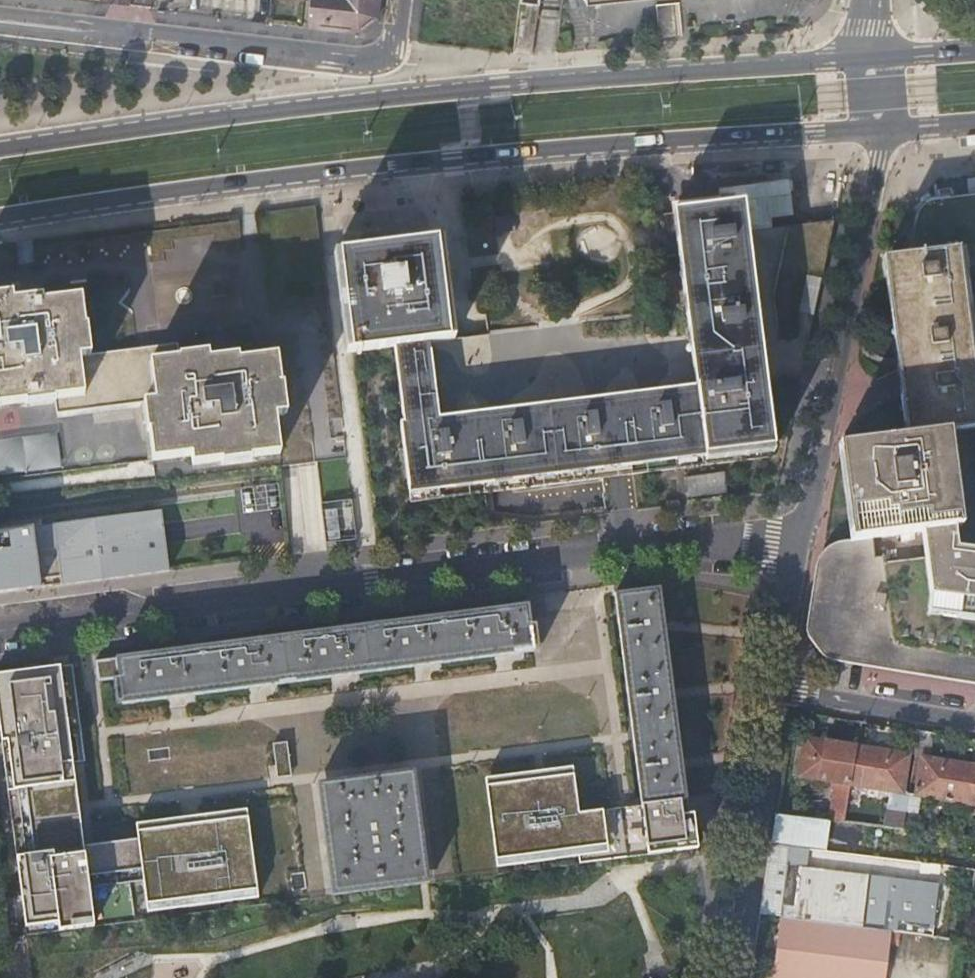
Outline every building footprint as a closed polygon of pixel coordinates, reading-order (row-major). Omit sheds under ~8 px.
[(306,24),(346,29),(350,0),(308,0),(306,24)] [(346,29),(355,30),(376,14),(378,0),(350,0),(346,29)] [(658,5),(658,36),(675,36),(675,5),(658,5)] [(376,14),(355,30),(362,31),(375,22),(376,14)] [(672,215),(674,236),(768,224),(764,192),(670,204),(672,215)] [(974,671),(974,198),(936,203),(931,204),(929,205),(926,207),(925,208),(923,210),(919,225),(917,225),(911,253),(889,257),(910,437),(848,445),(861,544),(838,547),(831,550),(829,552),(827,554),(825,556),(823,560),(821,565),(811,627),(816,628),(816,633),(817,635),(819,638),(821,642),(826,646),(829,647),(832,632),(864,638),(862,653),(974,671)] [(812,340),(826,267),(838,215),(768,224),(674,236),(684,305),(453,336),(439,236),(342,250),(355,349),(393,343),(405,416),(401,417),(413,498),(777,456),(762,347),(812,340)] [(213,285),(214,294),(226,293),(225,283),(213,285)] [(54,400),(56,414),(145,402),(153,460),(191,455),(192,464),(279,452),(274,414),(285,413),(277,355),(239,360),(238,354),(224,356),(210,358),(210,353),(183,357),(181,343),(91,353),(83,296),(44,302),(44,297),(28,299),(13,301),(12,294),(0,296),(0,407),(54,400)] [(62,468),(58,433),(0,441),(0,476),(62,468)] [(687,494),(726,492),(725,472),(686,474),(687,494)] [(327,538),(347,538),(347,505),(326,505),(327,538)] [(168,571),(160,511),(0,532),(0,593),(168,571)] [(662,608),(659,588),(614,593),(641,805),(578,813),(573,774),(486,785),(495,859),(577,848),(578,856),(579,863),(648,854),(647,846),(667,844),(668,851),(692,848),(696,848),(692,813),(687,814),(681,765),(671,681),(662,608)] [(534,649),(529,604),(97,663),(100,684),(121,681),(124,704),(147,701),(223,691),(306,680),(392,668),(482,656),(534,649)] [(832,632),(829,647),(862,653),(864,638),(832,632)] [(0,674),(0,729),(26,934),(94,925),(89,887),(143,880),(146,904),(257,889),(248,817),(137,831),(138,839),(84,845),(73,762),(85,761),(73,665),(0,674)] [(856,744),(849,785),(889,791),(888,797),(894,798),(892,807),(905,809),(908,792),(902,791),(908,753),(915,754),(919,730),(905,728),(902,751),(856,744)] [(908,792),(905,809),(916,811),(919,795),(967,802),(973,763),(928,756),(932,732),(919,730),(915,754),(919,755),(913,792),(908,792)] [(796,776),(849,785),(856,744),(802,735),(796,776)] [(274,742),(278,773),(289,772),(285,741),(274,742)] [(967,802),(974,804),(974,763),(973,763),(967,802)] [(486,785),(573,774),(572,767),(485,778),(486,785)] [(404,772),(398,772),(317,781),(321,798),(332,895),(347,892),(412,886),(418,885),(429,884),(416,771),(404,772)] [(905,826),(907,810),(886,808),(884,824),(905,826)] [(136,823),(137,831),(248,817),(247,809),(136,823)] [(825,843),(828,821),(774,814),(771,836),(825,843)] [(824,849),(825,843),(771,836),(770,843),(824,849)] [(648,854),(668,851),(667,844),(647,846),(648,854)] [(496,866),(578,856),(577,848),(495,859),(496,866)] [(767,862),(813,869),(814,856),(769,850),(767,862)] [(938,886),(813,869),(767,862),(759,911),(784,914),(890,929),(932,935),(938,886)] [(257,889),(146,904),(147,911),(258,897),(257,889)] [(890,929),(784,914),(777,976),(791,977),(886,977),(890,929)]
